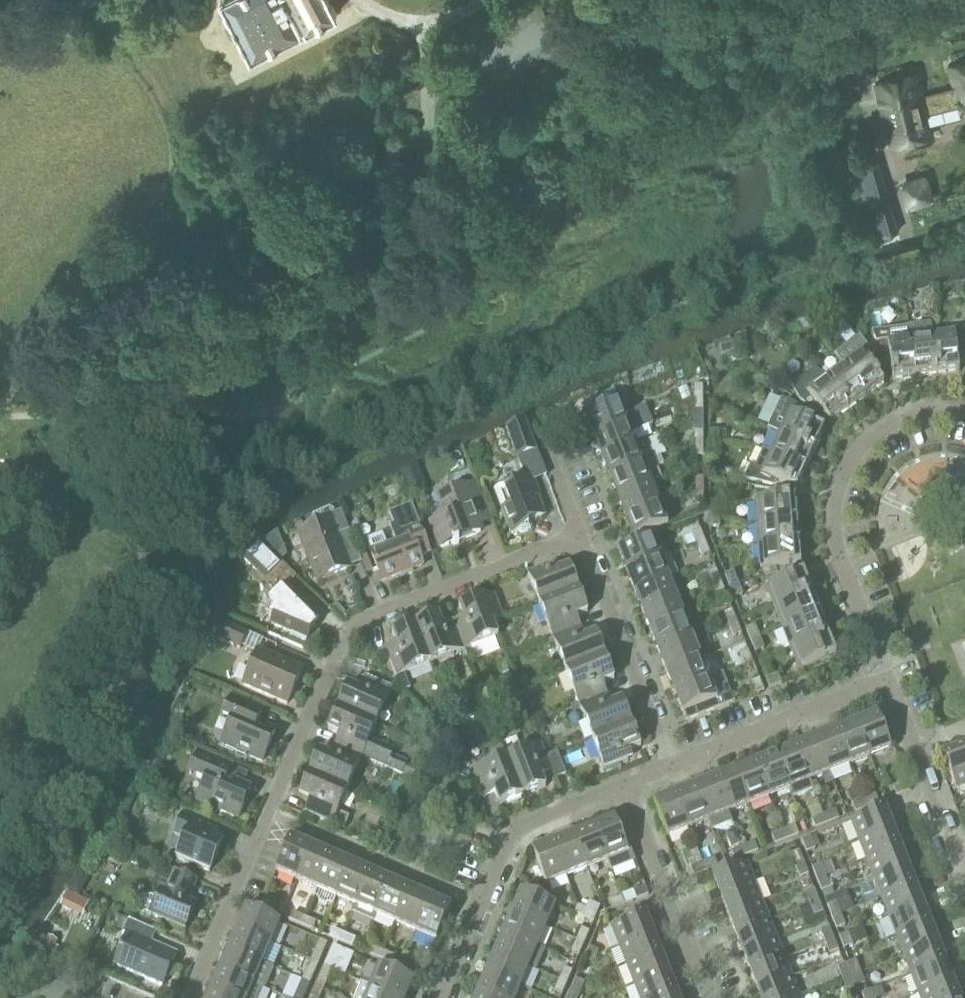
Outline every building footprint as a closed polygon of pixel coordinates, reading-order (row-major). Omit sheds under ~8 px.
[(331,0),(224,0),(227,7),(226,7),(228,11),(229,14),(231,13),(235,22),(233,23),(239,32),(240,32),(244,40),(243,41),(246,47),(248,47),(252,56),(306,27),(306,28),(335,13),(337,12),(331,0)] [(958,101),(964,99),(964,61),(949,65),(954,86),(958,101)] [(954,86),(923,94),(918,73),(876,83),(892,147),(933,136),(928,113),(959,105),(958,101),(954,86)] [(898,231),(877,159),(854,165),(875,237),(898,231)] [(800,333),(812,330),(810,322),(798,325),(800,333)] [(937,375),(932,335),(933,335),(932,324),(909,327),(910,337),(910,338),(915,378),(937,375)] [(963,332),(933,335),(932,335),(937,375),(960,372),(959,363),(963,363),(964,348),(964,344),(964,335),(963,332)] [(835,355),(842,365),(843,364),(866,397),(884,384),(868,362),(875,357),(860,336),(835,355)] [(910,338),(880,342),(881,355),(890,354),(893,380),(915,378),(910,338)] [(731,344),(734,353),(745,349),(744,340),(731,344)] [(734,353),(731,344),(720,347),(723,356),(729,354),(734,353)] [(731,360),(737,363),(744,361),(734,353),(729,354),(731,360)] [(843,364),(842,365),(825,378),(848,410),(866,397),(843,364)] [(830,423),(848,410),(825,378),(815,370),(793,386),(794,393),(800,401),(816,415),(821,411),(830,423)] [(694,386),(695,398),(703,398),(703,386),(694,386)] [(687,387),(678,390),(682,401),(691,398),(687,387)] [(695,398),(695,411),(694,411),(694,417),(689,419),(690,423),(704,417),(703,398),(695,398)] [(768,428),(779,433),(816,450),(825,429),(801,418),(804,411),(797,406),(782,399),(768,428)] [(586,416),(594,438),(649,416),(646,408),(625,417),(619,403),(586,416)] [(653,425),(649,416),(594,438),(602,457),(635,444),(631,433),(653,425)] [(694,432),(695,432),(695,444),(704,444),(704,417),(690,423),(694,432)] [(507,486),(494,491),(501,510),(511,535),(519,533),(523,534),(530,531),(532,527),(530,523),(545,517),(538,498),(541,497),(534,481),(546,476),(525,422),(506,430),(526,479),(507,487),(507,486)] [(709,431),(710,445),(718,445),(718,431),(709,431)] [(779,433),(770,453),(807,469),(816,450),(779,433)] [(602,457),(610,478),(661,458),(661,457),(654,460),(647,440),(635,444),(602,457)] [(695,444),(695,457),(704,457),(704,444),(695,444)] [(719,456),(718,445),(710,445),(710,456),(719,456)] [(775,488),(778,482),(797,491),(807,469),(770,453),(763,450),(756,466),(751,465),(744,480),(775,488)] [(618,498),(651,484),(662,480),(658,468),(664,466),(661,458),(610,478),(618,498)] [(409,495),(426,488),(422,478),(405,485),(409,495)] [(704,478),(695,478),(695,490),(704,490),(704,478)] [(454,545),(459,543),(459,541),(481,532),(471,508),(484,503),(476,484),(440,498),(448,518),(433,524),(442,548),(453,543),(454,545)] [(618,498),(626,518),(659,505),(651,484),(618,498)] [(704,490),(695,490),(695,503),(704,503),(704,490)] [(756,501),(758,525),(798,521),(796,498),(756,501)] [(710,502),(710,516),(719,516),(719,502),(710,502)] [(367,540),(372,552),(371,552),(382,582),(423,566),(420,557),(431,552),(412,505),(389,513),(394,525),(390,526),(396,542),(387,546),(382,535),(367,540)] [(659,505),(626,518),(634,539),(668,526),(659,505)] [(349,531),(342,513),(335,515),(334,512),(330,510),(314,517),(312,520),(316,528),(300,534),(318,581),(351,568),(338,535),(349,531)] [(719,528),(719,516),(710,516),(710,528),(719,528)] [(758,525),(759,546),(799,543),(798,521),(758,525)] [(693,534),(698,546),(706,542),(701,530),(693,534)] [(661,560),(661,559),(652,538),(619,551),(627,573),(661,560)] [(710,554),(706,542),(698,546),(702,557),(710,554)] [(801,565),(799,543),(759,546),(761,568),(801,565)] [(282,564),(262,544),(245,560),(265,581),(282,564)] [(627,573),(635,593),(669,580),(679,576),(670,555),(661,559),(661,560),(627,573)] [(528,575),(540,605),(579,589),(570,567),(555,573),(552,566),(528,575)] [(722,583),(717,570),(709,574),(708,573),(697,578),(702,590),(713,586),(722,583)] [(733,572),(725,575),(730,588),(738,585),(733,572)] [(775,608),(812,593),(804,572),(767,587),(775,608)] [(677,600),(669,580),(635,593),(643,613),(677,600)] [(722,583),(713,586),(718,597),(726,594),(722,583)] [(743,595),(738,585),(730,588),(734,598),(743,595)] [(303,648),(307,640),(307,639),(310,633),(316,627),(314,625),(319,619),(286,586),(270,602),(275,608),(272,616),(274,617),(272,624),(293,633),(289,642),(303,648)] [(540,605),(553,639),(581,627),(577,617),(588,613),(579,589),(540,605)] [(775,608),(783,627),(820,613),(812,593),(775,608)] [(484,600),(493,624),(504,620),(495,596),(484,600)] [(464,618),(453,623),(464,651),(498,637),(493,624),(484,600),(483,598),(460,607),(464,618)] [(685,620),(677,600),(643,613),(651,633),(685,620)] [(334,606),(331,610),(342,621),(345,617),(345,613),(338,606),(334,606)] [(733,611),(725,614),(729,626),(737,623),(733,611)] [(820,613),(783,627),(791,648),(828,633),(820,613)] [(415,625),(431,664),(464,651),(453,623),(443,627),(439,615),(415,625)] [(205,633),(240,649),(247,634),(212,619),(205,633)] [(685,620),(651,633),(659,654),(693,640),(685,620)] [(737,623),(729,626),(734,638),(742,634),(737,623)] [(397,645),(387,649),(397,677),(395,682),(404,691),(410,689),(404,674),(431,664),(415,625),(393,634),(397,645)] [(746,629),(751,640),(759,637),(755,626),(746,629)] [(553,639),(566,672),(605,657),(596,634),(585,638),(581,627),(553,639)] [(837,655),(828,633),(791,648),(799,670),(837,655)] [(764,649),(759,637),(751,640),(756,652),(764,649)] [(701,660),(693,640),(659,654),(667,673),(701,660)] [(259,651),(244,685),(288,704),(303,670),(259,651)] [(749,651),(740,654),(745,666),(753,663),(749,651)] [(615,680),(605,657),(566,672),(580,705),(608,694),(604,684),(615,680)] [(667,673),(675,694),(709,680),(701,660),(667,673)] [(724,674),(709,680),(675,694),(683,714),(684,714),(687,722),(735,703),(724,674)] [(766,680),(770,689),(782,684),(778,675),(766,680)] [(348,685),(338,709),(377,725),(393,688),(365,676),(359,690),(348,685)] [(752,682),(756,694),(764,691),(760,679),(752,682)] [(612,705),(608,694),(580,705),(593,739),(632,723),(623,701),(612,705)] [(232,698),(226,712),(235,716),(222,744),(263,762),(276,732),(257,724),(263,711),(232,698)] [(340,736),(335,747),(362,758),(369,761),(385,768),(403,776),(409,762),(393,756),(396,750),(370,739),(377,725),(338,709),(329,731),(340,736)] [(870,757),(891,748),(878,715),(857,723),(870,757)] [(641,747),(632,723),(593,739),(605,769),(629,760),(626,753),(641,747)] [(857,723),(837,731),(850,765),(870,757),(857,723)] [(850,765),(837,731),(817,739),(830,773),(850,765)] [(817,739),(797,747),(810,781),(830,773),(817,739)] [(438,768),(439,765),(448,746),(432,740),(423,761),(438,768)] [(542,776),(552,772),(547,757),(542,745),(508,759),(512,769),(523,797),(546,788),(542,776)] [(320,752),(310,775),(348,791),(362,758),(335,747),(331,756),(320,752)] [(810,781),(797,747),(776,755),(790,789),(793,798),(813,790),(810,781)] [(962,747),(943,755),(956,790),(964,786),(964,754),(962,747)] [(251,789),(244,786),(227,779),(233,766),(200,752),(190,774),(207,781),(198,801),(238,819),(251,789)] [(566,775),(557,753),(547,757),(552,772),(555,779),(566,775)] [(790,789),(776,755),(756,763),(769,797),(790,789)] [(508,759),(475,772),(485,799),(496,795),(500,806),(523,797),(512,769),(508,759)] [(736,771),(749,805),(769,797),(756,763),(736,771)] [(716,779),(729,813),(749,805),(736,771),(716,779)] [(311,802),(306,812),(344,828),(349,818),(339,813),(348,791),(310,775),(300,797),(311,802)] [(733,823),(729,813),(716,779),(696,787),(709,821),(713,831),(733,823)] [(905,784),(894,789),(897,797),(909,792),(905,784)] [(709,821),(696,787),(676,795),(689,829),(709,821)] [(689,829),(676,795),(654,804),(668,837),(689,829)] [(876,796),(864,801),(867,809),(879,804),(876,796)] [(856,813),(867,809),(864,801),(853,805),(856,813)] [(859,842),(893,828),(885,808),(851,822),(859,842)] [(185,839),(177,858),(211,872),(223,843),(213,839),(218,828),(184,812),(174,834),(185,839)] [(836,812),(824,817),(827,825),(839,820),(836,812)] [(816,829),(827,825),(824,817),(813,821),(816,829)] [(631,850),(628,851),(615,819),(594,827),(607,861),(611,871),(636,861),(631,850)] [(587,869),(607,861),(594,827),(574,835),(587,869)] [(799,836),(796,828),(784,833),(787,841),(799,836)] [(900,847),(893,828),(859,842),(867,861),(900,847)] [(776,845),(787,841),(784,833),(773,837),(776,845)] [(587,869),(574,835),(553,843),(567,877),(587,869)] [(297,880),(311,847),(291,838),(277,871),(297,880)] [(802,841),(807,854),(815,851),(810,838),(802,841)] [(567,877),(553,843),(533,852),(546,885),(567,877)] [(759,852),(756,844),(743,849),(746,857),(759,852)] [(311,847),(297,880),(317,889),(331,855),(311,847)] [(908,866),(900,847),(867,861),(874,879),(908,866)] [(735,861),(746,857),(743,849),(732,853),(735,861)] [(791,855),(796,867),(804,863),(799,852),(791,855)] [(331,855),(317,889),(336,897),(350,864),(331,855)] [(719,868),(715,860),(703,865),(706,873),(719,868)] [(713,876),(721,896),(754,883),(747,863),(713,876)] [(809,875),(804,863),(796,867),(800,878),(809,875)] [(336,897),(356,906),(371,873),(350,864),(336,897)] [(695,877),(706,873),(703,865),(692,869),(695,877)] [(821,865),(813,868),(817,880),(825,877),(821,865)] [(915,885),(908,866),(874,879),(882,898),(915,885)] [(67,891),(78,898),(91,877),(80,870),(67,891)] [(185,931),(196,906),(197,904),(190,901),(199,881),(175,871),(166,893),(162,891),(151,916),(185,931)] [(371,873),(356,906),(353,913),(374,923),(377,915),(376,914),(390,881),(371,873)] [(825,877),(817,880),(822,892),(830,889),(825,877)] [(396,923),(410,890),(390,881),(376,914),(377,915),(396,923)] [(721,896),(729,915),(762,902),(754,883),(721,896)] [(923,904),(915,885),(882,898),(889,917),(923,904)] [(649,895),(646,887),(634,892),(637,900),(649,895)] [(811,905),(819,901),(814,889),(806,893),(811,905)] [(432,899),(410,890),(396,923),(418,932),(432,899)] [(522,892),(513,913),(546,927),(555,906),(522,892)] [(610,901),(613,909),(625,905),(621,897),(610,901)] [(418,932),(437,941),(452,908),(432,899),(418,932)] [(276,905),(264,900),(261,908),(272,913),(276,905)] [(811,905),(815,916),(824,913),(819,901),(811,905)] [(589,902),(586,910),(597,915),(600,910),(598,906),(589,902)] [(729,915),(736,934),(770,921),(762,902),(729,915)] [(836,903),(828,906),(832,918),(840,915),(836,903)] [(930,923),(923,904),(889,917),(897,936),(930,923)] [(575,915),(594,923),(597,915),(586,910),(579,907),(575,915)] [(247,909),(238,930),(271,944),(280,923),(247,909)] [(301,925),(304,917),(294,913),(290,921),(301,925)] [(513,913),(504,933),(538,947),(546,927),(513,913)] [(612,927),(620,947),(653,934),(645,914),(612,927)] [(840,915),(832,918),(837,930),(845,926),(840,915)] [(317,923),(304,917),(301,925),(313,931),(317,923)] [(114,965),(163,986),(178,954),(153,943),(157,932),(129,919),(122,933),(128,936),(114,965)] [(736,934),(744,953),(777,940),(770,921),(736,934)] [(938,942),(930,923),(897,936),(904,955),(938,942)] [(821,931),(826,943),(834,939),(829,928),(821,931)] [(582,929),(577,940),(585,944),(590,932),(582,929)] [(238,930),(229,950),(262,964),(263,964),(271,944),(238,930)] [(341,942),(344,934),(333,930),(330,938),(341,942)] [(504,933),(496,952),(529,967),(536,970),(545,951),(538,947),(504,933)] [(356,940),(344,934),(341,942),(352,948),(356,940)] [(620,947),(627,966),(661,953),(653,934),(620,947)] [(844,949),(853,946),(848,934),(840,937),(844,949)] [(44,950),(53,953),(58,943),(49,939),(44,950)] [(839,951),(834,939),(826,943),(831,954),(839,951)] [(320,940),(310,962),(319,966),(328,944),(320,940)] [(585,944),(577,940),(572,952),(580,955),(585,944)] [(744,953),(751,972),(785,959),(777,940),(744,953)] [(945,961),(938,942),(904,955),(912,975),(945,961)] [(381,960),(384,952),(373,947),(369,955),(381,960)] [(598,951),(590,948),(585,960),(593,963),(598,951)] [(229,950),(221,970),(264,988),(266,989),(275,969),(263,964),(262,964),(229,950)] [(396,957),(384,952),(381,960),(393,965),(396,957)] [(496,952),(487,973),(520,987),(529,967),(496,952)] [(627,966),(635,985),(668,972),(661,953),(627,966)] [(324,967),(333,971),(338,959),(330,956),(324,967)] [(751,972),(759,991),(792,978),(785,959),(751,972)] [(855,961),(847,964),(852,976),(860,973),(855,961)] [(953,981),(945,961),(912,975),(919,994),(953,981)] [(310,985),(319,966),(310,962),(302,981),(310,985)] [(839,968),(844,979),(852,976),(847,964),(839,968)] [(424,978),(427,970),(416,965),(412,974),(424,978)] [(324,990),(333,971),(324,967),(316,987),(324,990)] [(414,981),(381,967),(372,987),(396,997),(407,997),(414,981)] [(565,968),(560,980),(568,983),(573,972),(565,968)] [(212,990),(231,997),(260,997),(264,988),(221,970),(212,990)] [(668,972),(635,985),(640,997),(658,997),(676,991),(668,972)] [(479,993),(490,997),(516,997),(520,987),(487,973),(479,993)] [(864,985),(860,973),(852,976),(856,988),(864,985)] [(759,991),(761,997),(796,997),(800,997),(812,992),(805,974),(792,979),(792,978),(759,991)] [(844,979),(848,991),(856,988),(852,976),(844,979)] [(568,983),(560,980),(555,991),(563,995),(568,983)] [(571,991),(579,995),(584,983),(576,980),(571,991)] [(302,981),(295,997),(305,997),(310,985),(302,981)] [(921,997),(960,997),(953,981),(919,994),(921,997)] [(372,987),(362,983),(355,997),(396,997),(372,987)] [(324,990),(316,987),(311,997),(321,997),(324,990)] [(212,990),(208,997),(231,997),(212,990)]
